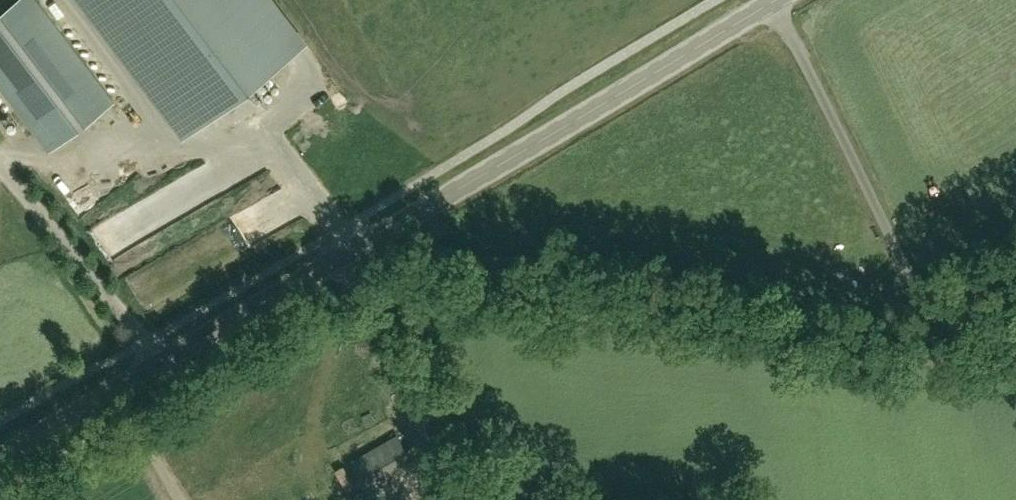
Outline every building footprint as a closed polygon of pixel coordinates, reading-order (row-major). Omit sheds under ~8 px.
[(112,102),(34,0),(17,0),(0,13),(0,88),(48,151),(112,102)] [(179,137),(301,44),(268,0),(74,0),(179,137)] [(367,484),(412,457),(398,433),(353,459),(367,484)]
